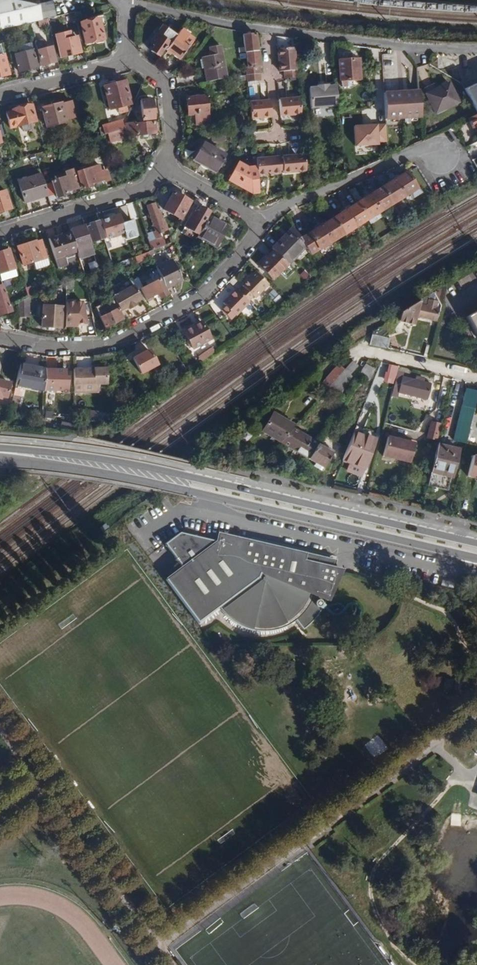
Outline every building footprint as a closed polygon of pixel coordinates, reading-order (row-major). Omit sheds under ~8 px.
[(38,21),(47,19),(55,17),(52,2),(34,6),(10,0),(0,0),(0,30),(38,21)] [(39,27),(49,25),(47,19),(38,21),(39,27)] [(103,39),(98,19),(80,23),(84,43),(103,39)] [(166,49),(175,37),(161,26),(149,44),(153,47),(150,51),(158,56),(164,48),(166,49)] [(193,40),(180,31),(175,37),(166,49),(165,51),(178,61),(193,40)] [(255,34),(242,35),(243,47),(243,53),(245,53),(247,76),(246,76),(246,83),(259,82),(255,34)] [(81,53),(77,36),(56,41),(60,58),(81,53)] [(37,67),(31,43),(13,47),(19,72),(37,67)] [(55,60),(52,46),(37,50),(41,67),(51,64),(50,61),(55,60)] [(200,58),(205,82),(225,78),(219,46),(208,48),(209,57),(200,58)] [(298,79),(296,48),(278,49),(280,72),(285,72),(286,79),(298,79)] [(380,53),(380,49),(370,48),(369,56),(374,57),(374,64),(380,64),(380,53)] [(4,55),(0,56),(0,77),(8,74),(4,55)] [(358,59),(337,61),(338,81),(360,80),(358,59)] [(117,108),(125,106),(131,104),(125,80),(103,86),(109,110),(117,108)] [(456,104),(446,84),(424,94),(433,114),(456,104)] [(310,108),(338,106),(336,86),(328,87),(328,85),(317,86),(317,87),(309,88),(310,108)] [(476,114),(476,113),(476,85),(464,92),(476,114)] [(384,120),(420,118),(417,91),(382,94),(384,120)] [(185,98),(187,116),(193,116),(194,125),(209,123),(206,97),(185,98)] [(280,116),(301,115),(300,98),(279,100),(280,116)] [(152,119),(150,99),(139,101),(141,120),(152,119)] [(248,102),(250,119),(269,117),(268,101),(248,102)] [(66,122),(61,103),(41,108),(45,127),(66,122)] [(21,126),(29,123),(36,122),(32,105),(6,112),(9,129),(21,126)] [(474,127),(476,125),(476,113),(476,114),(466,119),(471,129),(474,127)] [(121,130),(124,123),(126,119),(108,124),(110,133),(121,130)] [(142,123),(141,121),(124,123),(121,130),(130,138),(135,138),(134,135),(154,134),(153,122),(142,123)] [(108,124),(101,125),(104,135),(107,134),(110,133),(108,124)] [(384,125),(351,127),(352,148),(385,146),(384,125)] [(110,142),(130,138),(121,130),(110,133),(107,134),(110,142)] [(464,147),(467,155),(476,151),(476,148),(475,142),(464,147)] [(223,155),(203,143),(192,160),(214,173),(223,155)] [(283,173),(305,171),(304,155),(281,157),(281,158),(282,170),(283,173)] [(279,173),(279,170),(278,158),(278,157),(254,159),(256,175),(279,173)] [(251,193),(257,193),(255,167),(246,167),(238,162),(228,180),(251,193)] [(88,185),(103,180),(100,171),(98,165),(75,173),(81,190),(89,188),(88,185)] [(391,181),(401,198),(415,189),(404,172),(391,181)] [(24,203),(47,196),(40,174),(17,181),(24,203)] [(65,192),(79,188),(74,174),(51,182),(55,198),(66,195),(65,192)] [(390,205),(401,198),(391,181),(379,188),(390,205)] [(378,212),(390,205),(379,188),(368,195),(378,212)] [(5,190),(0,192),(0,212),(11,209),(5,190)] [(179,220),(190,201),(173,192),(162,211),(179,220)] [(366,219),(378,212),(368,195),(356,203),(366,219)] [(172,238),(171,237),(158,207),(156,207),(155,203),(146,207),(154,232),(146,235),(151,250),(164,245),(163,242),(172,238)] [(354,227),(366,219),(356,203),(343,210),(354,227)] [(200,227),(209,212),(200,207),(195,213),(192,211),(183,228),(197,236),(201,228),(200,227)] [(341,235),(354,227),(343,210),(331,218),(341,235)] [(118,215),(99,221),(104,239),(123,232),(118,215)] [(196,237),(215,248),(227,226),(208,216),(201,228),(197,236),(196,237)] [(329,242),(341,235),(331,218),(319,226),(329,242)] [(104,239),(99,221),(88,225),(88,226),(84,228),(83,225),(69,230),(70,232),(76,252),(91,248),(89,244),(104,239)] [(309,254),(329,242),(319,226),(299,238),(304,247),(309,254)] [(272,250),(287,265),(304,247),(299,238),(291,228),(270,249),(272,250)] [(76,252),(70,232),(48,239),(56,268),(65,266),(63,256),(67,255),(68,260),(74,258),(73,253),(76,252)] [(49,266),(42,241),(36,243),(35,241),(16,247),(22,265),(32,262),(35,271),(49,266)] [(0,252),(0,274),(14,270),(15,269),(9,249),(0,252)] [(272,280),(287,265),(272,250),(267,256),(263,260),(258,266),(272,280)] [(155,268),(165,289),(182,281),(171,260),(155,268)] [(144,284),(156,279),(153,272),(141,277),(144,284)] [(236,294),(245,304),(251,298),(252,300),(267,285),(255,273),(240,287),(242,289),(236,294)] [(166,294),(158,279),(140,289),(146,299),(155,294),(157,298),(166,294)] [(2,285),(0,285),(0,308),(8,305),(2,285)] [(113,296),(120,311),(127,307),(134,303),(141,299),(134,285),(128,288),(122,287),(119,293),(113,296)] [(426,297),(399,314),(397,322),(409,325),(410,321),(415,322),(415,317),(434,322),(436,311),(439,311),(442,300),(445,285),(433,293),(431,301),(426,301),(426,297)] [(25,297),(34,296),(33,286),(24,287),(25,297)] [(231,317),(245,304),(236,294),(233,291),(219,303),(221,307),(217,311),(225,321),(231,316),(231,317)] [(17,302),(18,317),(28,316),(28,298),(27,298),(17,302)] [(81,302),(65,302),(66,327),(77,326),(77,324),(83,324),(87,324),(86,317),(93,315),(90,302),(81,302)] [(101,318),(106,328),(122,321),(115,302),(108,305),(111,314),(101,318)] [(104,303),(92,309),(96,317),(108,311),(104,303)] [(59,328),(61,307),(42,306),(40,327),(59,328)] [(465,318),(476,338),(476,311),(465,318)] [(210,339),(199,321),(182,332),(192,349),(210,339)] [(389,335),(372,331),(368,343),(386,347),(389,335)] [(207,356),(213,352),(210,347),(203,352),(207,356)] [(140,374),(155,366),(147,350),(132,358),(140,374)] [(357,366),(351,361),(343,370),(327,388),(338,397),(350,378),(348,376),(357,366)] [(42,390),(44,391),(45,368),(21,364),(17,385),(42,390)] [(321,383),(327,388),(343,370),(338,365),(334,368),(321,383)] [(364,365),(358,376),(368,381),(373,370),(364,365)] [(45,368),(44,391),(65,391),(66,368),(46,369),(45,368)] [(84,369),(73,369),(74,392),(98,392),(98,384),(106,384),(106,368),(99,368),(93,369),(84,369)] [(426,400),(429,385),(402,378),(398,393),(426,400)] [(0,380),(0,399),(1,399),(1,397),(6,398),(10,383),(0,380)] [(465,444),(476,396),(476,392),(465,389),(453,441),(465,444)] [(84,408),(74,406),(74,407),(74,414),(83,415),(84,408)] [(98,411),(97,419),(116,423),(114,414),(98,411)] [(261,432),(280,443),(292,428),(295,426),(272,413),(261,432)] [(441,425),(432,423),(428,438),(437,441),(441,425)] [(292,428),(280,443),(308,460),(317,444),(318,443),(292,428)] [(410,463),(414,443),(387,437),(383,457),(410,463)] [(317,444),(308,460),(323,468),(331,453),(317,444)] [(348,445),(342,462),(349,464),(346,472),(361,477),(370,453),(348,445)] [(430,473),(450,478),(451,479),(458,450),(437,445),(430,473)] [(474,455),(468,477),(476,479),(476,456),(474,455)] [(160,576),(192,623),(214,607),(218,613),(226,621),(235,627),(242,629),(248,631),(256,632),(263,632),(266,631),(277,628),(280,627),(288,622),(296,634),(298,632),(301,629),(308,623),(313,616),(316,611),(319,604),(322,606),(323,604),(339,573),(301,563),(301,560),(302,556),(214,531),(212,540),(176,531),(161,541),(177,564),(160,576)] [(455,583),(442,580),(440,586),(454,589),(455,583)]
